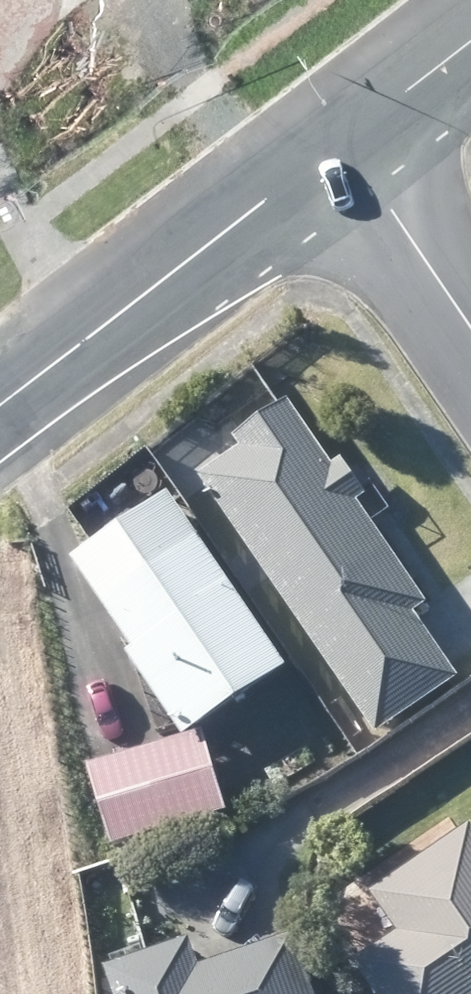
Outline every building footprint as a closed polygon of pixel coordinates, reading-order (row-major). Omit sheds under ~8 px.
[(337,659),(384,726),(463,670),(418,607),(432,597),(361,495),(372,488),(349,456),(338,465),(291,398),(240,434),(248,446),(206,474),(337,659)] [(292,665),(296,661),(175,487),(81,554),(142,642),(136,646),(195,732),(292,665)] [(118,841),(233,806),(210,728),(195,732),(95,762),(118,841)] [(467,833),(373,898),(400,937),(354,969),(372,993),(470,993),(470,839),(467,833)] [(294,939),(201,972),(190,942),(107,971),(115,993),(313,993),(294,939)]
